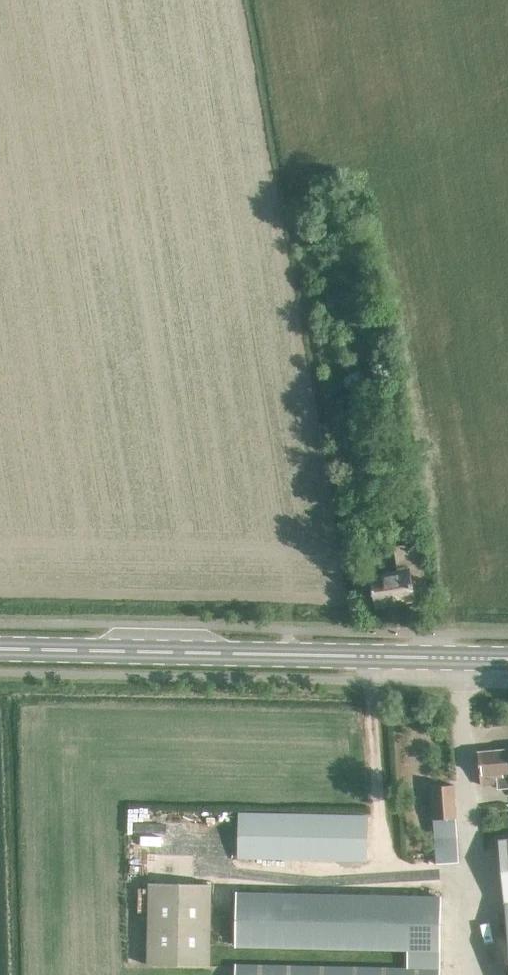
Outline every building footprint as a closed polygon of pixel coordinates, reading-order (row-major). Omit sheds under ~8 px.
[(413,589),(425,587),(416,540),(391,545),(396,570),(369,576),(375,607),(415,599),(413,589)] [(507,789),(507,748),(479,751),(482,785),(498,784),(499,790),(507,789)] [(437,863),(458,861),(452,786),(431,788),(437,863)] [(368,860),(368,815),(239,814),(238,859),(368,860)] [(499,840),(507,943),(507,839),(499,840)] [(149,883),(148,965),(210,966),(211,884),(149,883)] [(441,897),(238,894),(238,944),(409,947),(409,967),(236,965),(236,974),(440,974),(441,897)]
